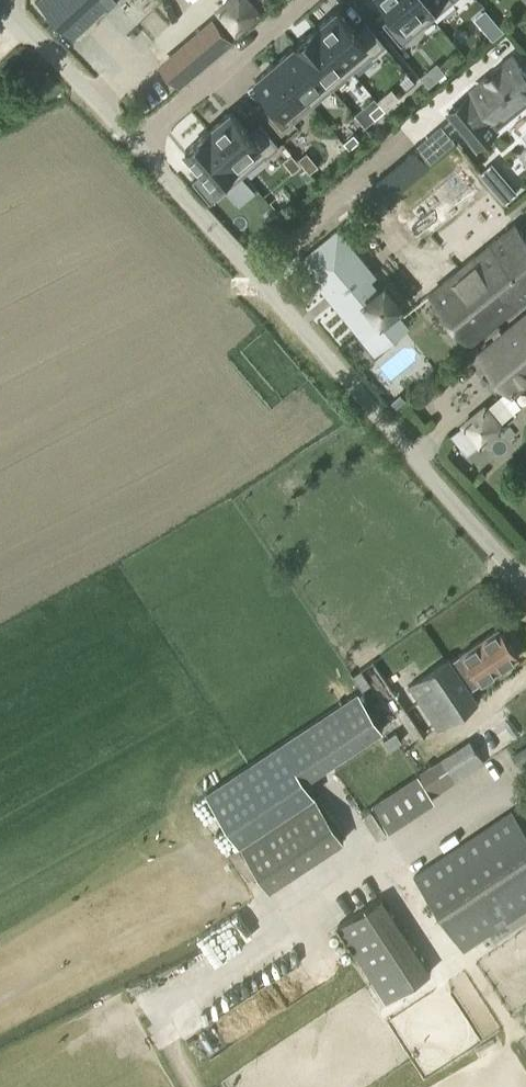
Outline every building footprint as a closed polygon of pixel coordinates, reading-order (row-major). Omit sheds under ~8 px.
[(80,31),(113,0),(52,0),(80,31)] [(220,10),(241,35),(265,14),(254,0),(232,0),(220,10)] [(413,35),(406,27),(426,9),(419,0),(383,0),(395,15),(384,24),(402,44),(413,35)] [(426,9),(437,0),(419,0),(426,9)] [(338,11),(316,28),(346,63),(367,46),(373,54),(385,44),(367,23),(356,32),(338,11)] [(159,59),(178,82),(230,38),(211,15),(159,59)] [(316,28),(296,45),(326,80),(346,63),(316,28)] [(296,45),(277,62),(306,97),(326,80),(296,45)] [(450,114),(480,148),(504,129),(502,126),(525,106),(525,73),(514,60),(489,80),(492,83),(474,99),(472,96),(450,114)] [(263,110),(281,132),(292,122),(285,114),(306,97),(277,62),(256,80),(274,101),(263,110)] [(392,89),(377,101),(379,103),(385,110),(400,98),(392,89)] [(385,110),(380,104),(370,112),(375,118),(385,110)] [(232,112),(209,130),(238,166),(261,147),(268,155),(279,146),(261,125),(250,134),(232,112)] [(209,130),(185,150),(205,173),(194,182),(211,202),(222,193),(215,185),(238,166),(209,130)] [(354,134),(344,142),(350,148),(359,140),(354,134)] [(307,153),(298,160),(308,172),(317,165),(307,153)] [(290,154),(282,161),(292,173),(300,166),(290,154)] [(461,166),(438,185),(457,209),(473,196),(471,193),(478,188),(461,166)] [(510,183),(498,193),(505,201),(517,192),(510,183)] [(438,185),(423,197),(442,222),(457,209),(438,185)] [(423,197),(407,210),(411,215),(423,229),(427,234),(442,222),(423,197)] [(516,221),(429,291),(472,343),(525,299),(525,234),(516,221)] [(348,253),(315,280),(327,294),(332,290),(368,333),(395,311),(402,305),(385,284),(378,290),(369,279),(348,253)] [(477,352),(513,396),(525,385),(525,312),(477,352)] [(469,450),(479,442),(515,413),(501,396),(455,433),(469,450)] [(398,400),(392,406),(398,412),(403,406),(406,403),(401,398),(398,400)] [(467,650),(468,650),(451,661),(448,657),(408,686),(438,729),(479,701),(464,680),(474,673),(481,682),(519,656),(499,628),(467,650)] [(361,669),(353,675),(362,689),(362,690),(371,684),(361,669)] [(357,692),(283,741),(308,779),(382,729),(357,692)] [(390,749),(402,741),(396,732),(384,740),(390,749)] [(470,739),(418,775),(432,797),(485,762),(470,739)] [(205,794),(239,846),(314,796),(304,781),(308,779),(283,741),(205,794)] [(432,797),(418,775),(372,805),(386,828),(432,797)] [(268,890),(343,840),(314,796),(239,846),(268,890)] [(511,810),(413,875),(464,951),(525,910),(525,832),(511,810)] [(382,898),(337,927),(387,1002),(431,971),(382,898)]
